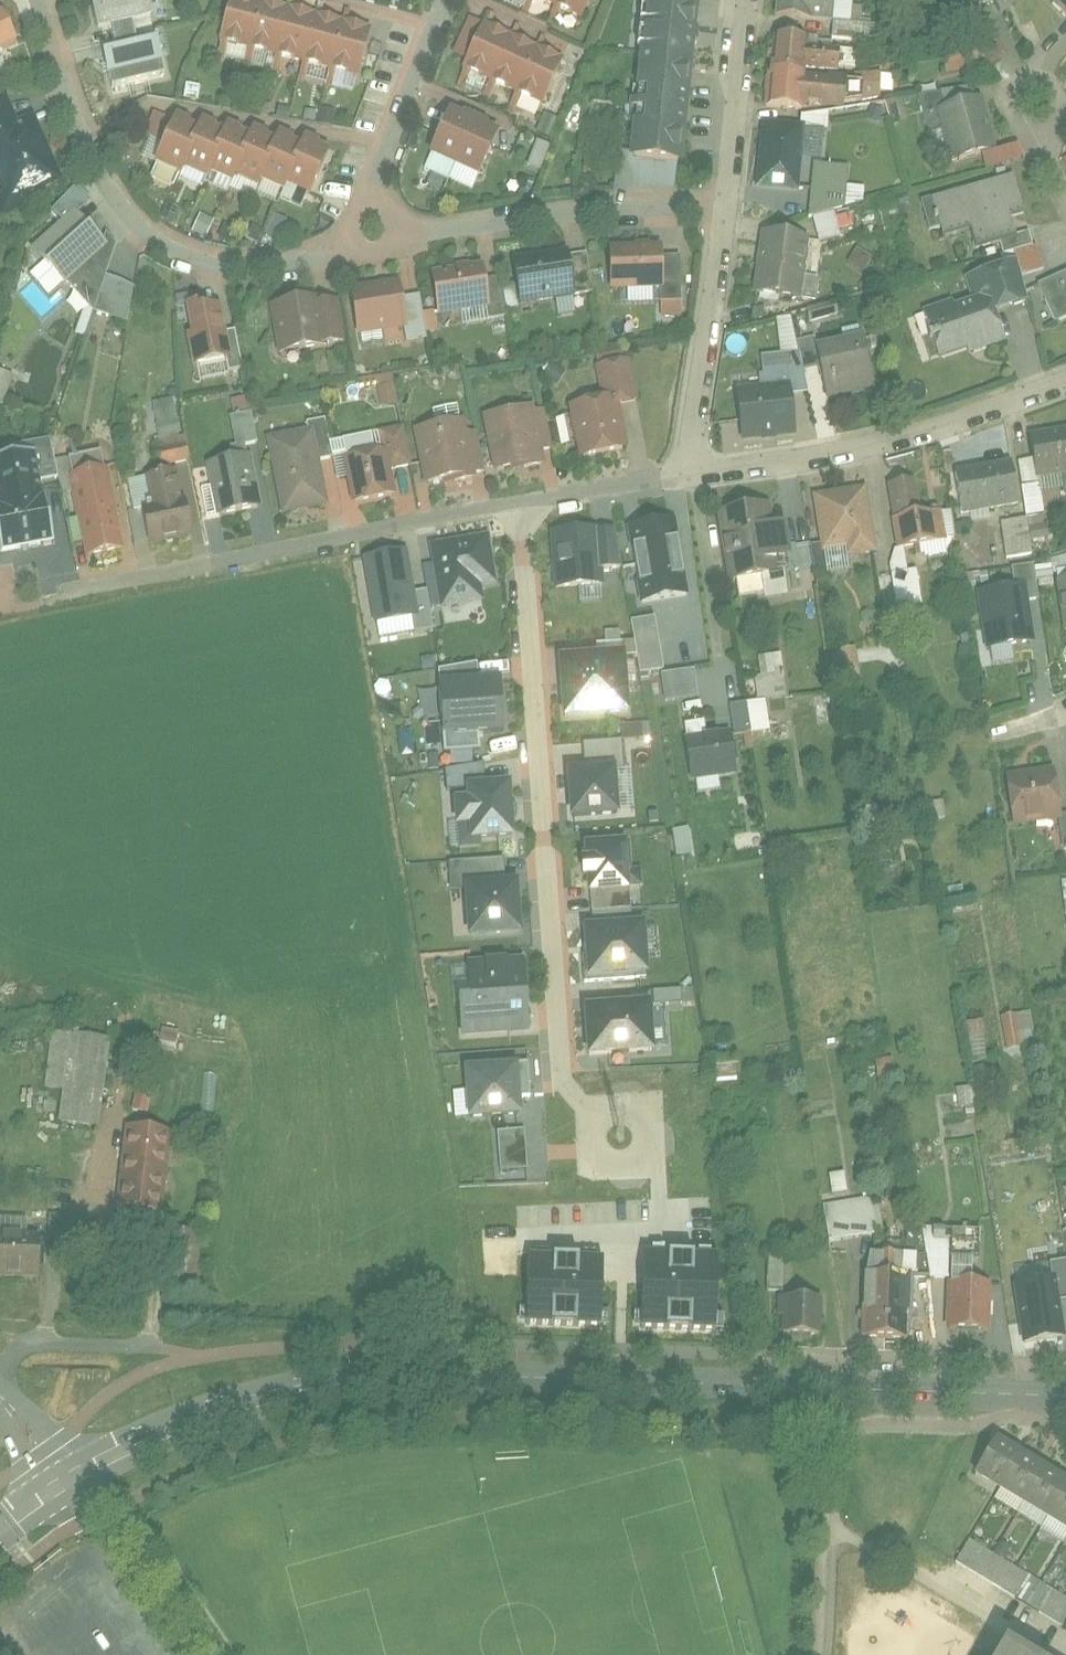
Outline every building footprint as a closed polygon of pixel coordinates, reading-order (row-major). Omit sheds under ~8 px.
[(95,33),(110,29),(116,55),(104,57),(111,91),(163,79),(155,42),(145,0),(87,0),(95,33)] [(219,42),(360,78),(372,33),(240,0),(229,0),(219,42)] [(584,19),(592,0),(540,0),(584,19)] [(629,162),(681,166),(694,0),(642,0),(629,162)] [(776,15),(833,21),(836,0),(778,0),(776,15)] [(1065,17),(1065,0),(1049,0),(1065,17)] [(0,15),(0,56),(18,49),(2,14),(0,15)] [(834,36),(847,37),(848,21),(834,21),(834,36)] [(481,26),(461,72),(540,106),(560,61),(481,26)] [(805,41),(774,39),(769,111),(802,113),(802,108),(847,111),(849,79),(802,75),(805,41)] [(992,153),(977,101),(943,110),(958,162),(992,153)] [(446,113),(428,156),(480,178),(499,135),(446,113)] [(801,115),(802,128),(828,126),(827,113),(801,115)] [(174,116),(153,166),(179,177),(182,170),(206,180),(208,174),(231,184),(233,180),(256,189),(258,184),(282,195),(285,190),(310,201),(332,149),(304,137),(301,144),(277,134),(274,141),(251,131),(249,137),(225,126),(223,130),(200,121),(198,126),(174,116)] [(804,129),(762,126),(757,190),(799,193),(802,160),(804,129)] [(0,141),(0,204),(54,183),(33,129),(0,141)] [(813,164),(812,240),(839,240),(840,228),(850,228),(851,204),(863,204),(863,186),(847,186),(848,164),(813,164)] [(1011,173),(922,202),(935,242),(972,229),(979,249),(1017,237),(1010,216),(1024,212),(1011,173)] [(105,250),(73,214),(32,251),(64,286),(105,250)] [(797,240),(763,236),(756,295),(790,299),(797,240)] [(663,291),(663,245),(608,246),(609,292),(663,291)] [(574,298),(567,253),(514,261),(521,306),(574,298)] [(968,298),(921,314),(937,359),(967,349),(970,356),(1006,345),(996,314),(1027,303),(1014,264),(962,281),(968,298)] [(489,311),(483,267),(431,274),(437,318),(489,311)] [(1037,286),(1053,323),(1065,318),(1065,273),(1037,286)] [(407,331),(398,284),(350,293),(359,340),(407,331)] [(322,298),(271,306),(279,359),(330,350),(322,298)] [(130,304),(110,303),(108,332),(129,333),(130,304)] [(228,363),(219,308),(182,314),(192,369),(228,363)] [(861,339),(815,350),(829,402),(873,392),(861,339)] [(634,408),(624,358),(595,363),(602,400),(568,407),(578,461),(624,452),(616,411),(634,408)] [(4,406),(12,374),(0,371),(0,405),(4,406)] [(380,405),(397,404),(396,376),(360,377),(361,388),(379,387),(380,405)] [(154,401),(157,437),(179,436),(177,399),(154,401)] [(793,400),(740,406),(744,440),(797,433),(793,400)] [(523,410),(483,418),(494,474),(534,466),(523,410)] [(246,445),(256,443),(252,412),(230,415),(235,456),(247,454),(246,445)] [(452,424),(414,432),(425,486),(463,478),(452,424)] [(266,442),(282,520),(333,509),(316,431),(266,442)] [(385,453),(343,461),(353,509),(396,501),(389,465),(406,462),(400,432),(382,435),(385,453)] [(1031,438),(1036,477),(1065,473),(1065,433),(1031,438)] [(189,460),(185,436),(153,442),(157,466),(189,460)] [(0,462),(0,523),(5,553),(56,544),(44,478),(60,476),(54,440),(12,447),(14,460),(0,462)] [(248,458),(206,467),(218,518),(259,508),(248,458)] [(1019,507),(1011,467),(956,476),(963,517),(1019,507)] [(69,479),(86,559),(122,551),(105,471),(69,479)] [(154,512),(140,515),(147,548),(195,537),(187,505),(178,507),(171,474),(146,480),(154,512)] [(916,484),(889,488),(898,554),(932,550),(928,518),(920,519),(916,484)] [(869,489),(813,498),(819,543),(821,552),(846,549),(848,559),(879,554),(869,489)] [(760,509),(718,516),(729,583),(772,576),(760,509)] [(688,593),(675,516),(628,525),(642,602),(688,593)] [(1031,543),(1048,542),(1046,517),(1002,520),(1005,558),(1032,557),(1031,543)] [(619,529),(551,534),(555,588),(607,585),(606,571),(621,571),(619,529)] [(490,536),(432,547),(443,609),(484,601),(482,589),(499,586),(490,536)] [(408,550),(364,558),(377,625),(420,617),(408,550)] [(1025,579),(977,587),(987,647),(1035,639),(1025,579)] [(1057,585),(1064,636),(1065,636),(1065,584),(1057,585)] [(657,617),(633,619),(636,672),(661,671),(657,617)] [(855,647),(829,650),(833,681),(859,678),(855,647)] [(627,652),(560,657),(564,720),(631,716),(627,652)] [(758,700),(785,698),(783,655),(756,656),(758,700)] [(661,673),(663,701),(698,699),(696,670),(661,673)] [(506,730),(503,679),(441,683),(445,752),(479,750),(478,732),(506,730)] [(768,732),(767,701),(731,703),(732,734),(768,732)] [(649,723),(621,725),(622,739),(650,737),(649,723)] [(732,738),(685,744),(690,780),(736,774),(732,738)] [(587,770),(569,771),(572,819),(621,816),(619,773),(627,772),(625,742),(585,744),(587,770)] [(516,841),(513,784),(488,785),(487,765),(443,768),(445,790),(468,788),(469,801),(457,802),(461,851),(482,849),(482,843),(516,841)] [(1060,770),(1005,777),(1011,826),(1065,819),(1060,770)] [(677,857),(692,854),(688,829),(672,831),(677,857)] [(632,893),(629,844),(589,846),(590,859),(582,859),(583,880),(590,880),(591,895),(632,893)] [(507,882),(505,861),(449,864),(451,890),(467,889),(470,940),(525,937),(521,881),(507,882)] [(650,975),(645,923),(585,928),(590,981),(650,975)] [(530,1037),(525,960),(471,964),(473,988),(460,988),(464,1041),(530,1037)] [(653,1002),(585,1008),(590,1060),(658,1055),(653,1002)] [(1031,1013),(1005,1014),(1007,1049),(1033,1047),(1031,1013)] [(110,1039),(54,1031),(48,1079),(66,1081),(62,1114),(99,1119),(110,1039)] [(524,1117),(521,1066),(465,1070),(469,1121),(524,1117)] [(166,1131),(123,1127),(117,1203),(160,1207),(166,1131)] [(528,1172),(525,1133),(498,1135),(500,1174),(528,1172)] [(879,1199),(824,1202),(827,1239),(882,1235),(879,1199)] [(158,1226),(158,1271),(191,1271),(191,1226),(158,1226)] [(37,1278),(38,1239),(0,1237),(0,1277),(37,1278)] [(609,1329),(611,1248),(528,1245),(526,1326),(609,1329)] [(724,1329),(726,1246),(639,1245),(638,1328),(724,1329)] [(768,1253),(767,1290),(782,1290),(783,1253),(768,1253)] [(863,1253),(862,1336),(909,1336),(909,1254),(863,1253)] [(949,1281),(948,1330),(982,1330),(983,1281),(949,1281)] [(1063,1293),(1024,1292),(1023,1331),(1062,1332),(1063,1293)] [(783,1297),(783,1332),(814,1332),(814,1297),(783,1297)] [(975,1477),(1065,1532),(1065,1483),(997,1441),(975,1477)] [(1063,1625),(1065,1621),(1065,1596),(968,1542),(955,1565),(1063,1625)] [(1002,1637),(991,1654),(1033,1654),(1002,1637)]
